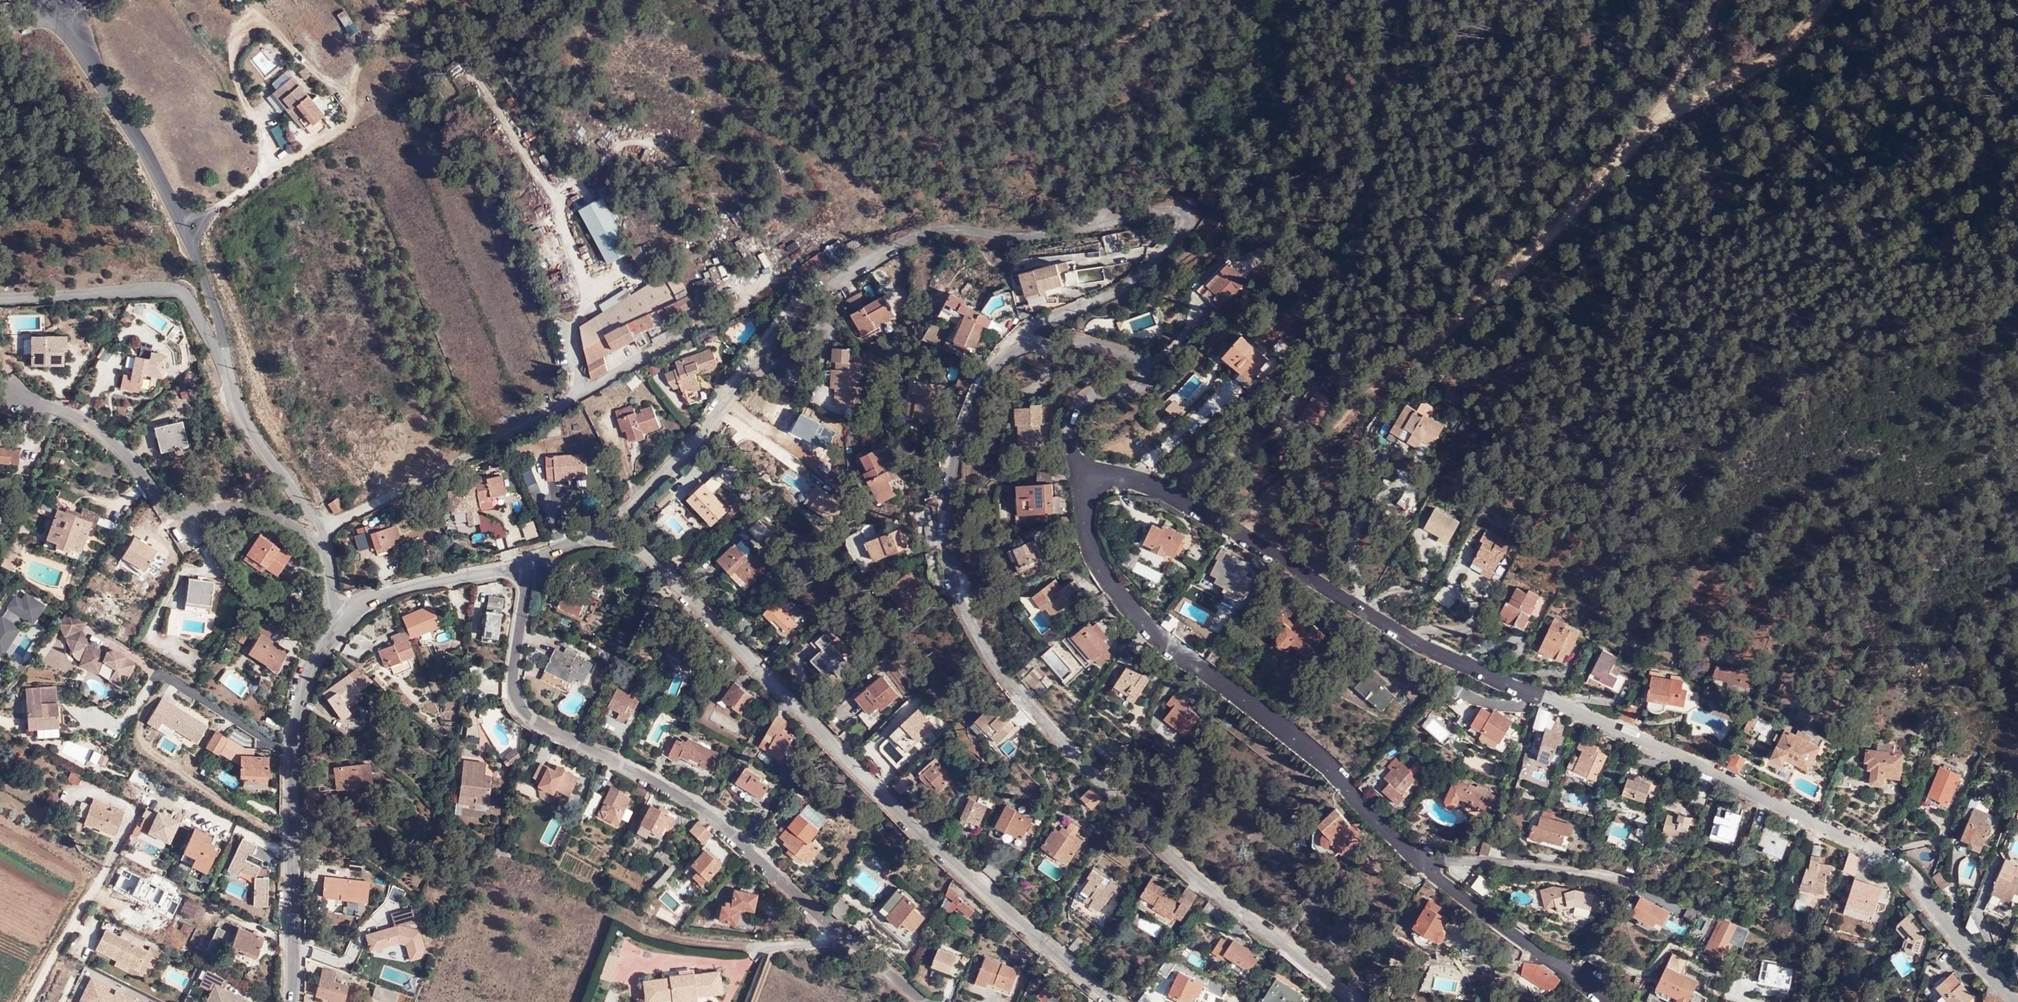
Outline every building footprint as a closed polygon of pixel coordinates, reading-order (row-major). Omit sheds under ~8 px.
[(345,9),(335,16),(351,36),(360,29),(345,9)] [(270,82),(288,69),(271,45),(253,58),(270,82)] [(305,79),(312,74),(306,66),(299,71),(305,79)] [(298,104),(306,114),(313,123),(324,115),(318,107),(324,102),(320,95),(313,99),(295,76),(285,84),(291,93),(287,96),(295,107),(298,104)] [(291,93),(285,84),(276,91),(283,100),(287,96),(291,93)] [(283,100),(290,110),(295,107),(287,96),(283,100)] [(297,120),(306,114),(298,104),(295,107),(290,110),(297,120)] [(272,128),(280,148),(291,143),(283,124),(272,128)] [(546,153),(540,155),(545,167),(550,165),(546,153)] [(579,210),(586,222),(605,201),(603,196),(579,210)] [(605,201),(586,222),(592,233),(609,263),(632,251),(615,218),(605,201)] [(718,210),(715,202),(701,207),(704,215),(718,210)] [(1121,251),(1117,233),(1103,235),(1106,254),(1121,251)] [(755,258),(744,238),(738,242),(750,261),(755,258)] [(827,261),(821,250),(803,262),(795,249),(800,245),(795,238),(785,245),(794,259),(793,259),(804,276),(827,261)] [(823,247),(826,255),(842,248),(839,241),(823,247)] [(650,258),(643,244),(634,249),(640,263),(650,258)] [(1198,289),(1203,294),(1224,272),(1222,269),(1230,262),(1227,259),(1198,289)] [(657,273),(660,268),(659,264),(656,261),(650,260),(646,262),(644,266),(644,271),(647,275),(653,276),(657,273)] [(1057,264),(1059,271),(1067,271),(1066,262),(1057,264)] [(1224,272),(1203,294),(1218,309),(1232,295),(1235,298),(1240,294),(1238,290),(1247,280),(1230,262),(1222,269),(1224,272)] [(1020,273),(1025,296),(1037,293),(1040,292),(1040,291),(1062,285),(1059,271),(1057,264),(1020,273)] [(592,351),(597,376),(609,368),(606,355),(638,336),(643,346),(651,342),(645,330),(695,305),(676,266),(631,294),(630,292),(602,308),(605,312),(585,325),(588,334),(592,351)] [(602,308),(630,292),(627,288),(600,305),(602,308)] [(867,304),(861,292),(847,300),(854,312),(851,314),(863,335),(877,327),(876,325),(895,315),(883,295),(867,304)] [(977,321),(980,313),(963,304),(964,300),(951,293),(943,308),(963,319),(954,341),(969,347),(970,346),(976,348),(986,326),(977,321)] [(1025,296),(1027,303),(1038,301),(1037,293),(1025,296)] [(1027,303),(1016,306),(1016,311),(1048,303),(1046,299),(1038,301),(1027,303)] [(963,319),(943,308),(939,316),(955,325),(950,338),(954,341),(963,319)] [(993,320),(980,313),(977,321),(986,326),(990,327),(993,320)] [(593,378),(597,376),(592,351),(588,334),(585,325),(582,326),(589,358),(582,359),(584,371),(591,369),(593,378)] [(1269,359),(1242,335),(1225,353),(1253,378),(1269,359)] [(30,365),(46,365),(46,359),(63,360),(63,351),(63,346),(66,346),(66,336),(31,336),(30,365)] [(157,356),(164,353),(158,341),(151,345),(157,356)] [(1283,346),(1278,341),(1273,347),(1279,352),(1283,346)] [(855,379),(860,379),(860,362),(849,362),(850,348),(832,348),(832,358),(835,357),(835,369),(839,369),(839,387),(835,387),(835,405),(855,405),(856,390),(855,379)] [(682,391),(691,388),(699,385),(696,376),(694,373),(699,371),(700,374),(718,367),(711,349),(677,362),(679,367),(666,373),(669,380),(675,389),(681,386),(682,391)] [(1222,357),(1228,362),(1251,381),(1253,378),(1225,353),(1222,357)] [(128,387),(139,389),(142,373),(145,374),(148,358),(134,356),(131,375),(126,374),(126,373),(122,372),(119,389),(128,390),(128,387)] [(839,369),(835,369),(831,369),(830,387),(835,387),(839,387),(839,369)] [(909,415),(938,419),(939,413),(942,413),(946,385),(914,380),(909,415)] [(1338,394),(1334,389),(1330,392),(1335,397),(1338,394)] [(1178,416),(1182,407),(1173,402),(1168,411),(1178,416)] [(1023,424),(1025,450),(1043,449),(1042,436),(1040,436),(1039,423),(1042,423),(1041,403),(1030,403),(1031,406),(1019,406),(1020,424),(1023,424)] [(1424,403),(1422,410),(1434,412),(1436,405),(1424,403)] [(1443,426),(1405,404),(1387,437),(1397,443),(1399,437),(1419,448),(1407,469),(1416,474),(1443,426)] [(616,412),(622,427),(625,426),(626,430),(630,441),(645,435),(644,433),(660,427),(652,405),(641,409),(643,412),(637,414),(633,405),(616,412)] [(1020,450),(1025,450),(1023,424),(1020,424),(1019,406),(1014,407),(1016,425),(1018,425),(1020,450)] [(180,422),(156,427),(161,451),(186,445),(180,422)] [(19,449),(0,447),(0,462),(17,464),(19,449)] [(868,470),(865,472),(879,503),(896,495),(890,481),(892,480),(888,470),(877,449),(861,456),(868,470)] [(547,456),(548,476),(572,475),(587,474),(586,454),(547,456)] [(891,468),(888,470),(892,480),(896,478),(891,468)] [(879,503),(865,472),(862,473),(859,476),(858,478),(858,482),(859,484),(877,503),(879,503)] [(503,475),(471,480),(472,486),(446,489),(446,526),(479,526),(478,498),(491,496),(505,494),(503,475)] [(1048,482),(1048,477),(1038,475),(1039,483),(1048,482)] [(692,495),(704,483),(702,480),(689,492),(692,495)] [(834,521),(845,503),(809,481),(798,499),(834,521)] [(1052,482),(1048,482),(1039,483),(1010,485),(1011,497),(1018,496),(1018,501),(1018,509),(1042,508),(1042,512),(1061,511),(1060,500),(1053,501),(1053,495),(1052,482)] [(729,509),(704,483),(692,495),(688,498),(698,509),(700,507),(714,523),(729,509)] [(337,512),(346,505),(339,497),(330,503),(337,512)] [(44,504),(43,506),(90,523),(95,525),(99,514),(82,508),(80,513),(74,511),(73,514),(64,511),(44,504)] [(434,511),(430,504),(416,511),(420,519),(434,511)] [(90,523),(43,506),(40,513),(53,519),(43,544),(77,558),(90,523)] [(1425,527),(1439,536),(1441,534),(1450,539),(1459,522),(1435,509),(1425,527)] [(490,529),(495,539),(505,535),(494,511),(479,518),(485,532),(490,529)] [(1177,550),(1179,543),(1182,537),(1175,534),(1179,525),(1166,518),(1160,528),(1152,524),(1144,542),(1152,545),(1166,552),(1174,555),(1177,550)] [(374,546),(375,549),(386,546),(387,548),(401,543),(395,525),(390,526),(389,521),(374,526),(376,530),(369,532),(367,526),(356,529),(358,534),(355,535),(359,551),(374,546)] [(512,544),(527,540),(523,525),(508,529),(512,544)] [(890,531),(876,536),(867,540),(874,559),(907,546),(900,527),(890,531)] [(1473,562),(1482,566),(1484,563),(1495,569),(1509,543),(1486,530),(1480,540),(1483,542),(1473,562)] [(245,554),(264,568),(275,576),(289,555),(259,534),(245,554)] [(1441,534),(1439,536),(1438,539),(1447,544),(1450,539),(1441,534)] [(121,556),(129,561),(144,570),(149,562),(150,561),(157,565),(162,556),(156,552),(156,550),(134,536),(121,556)] [(1040,550),(1038,545),(1034,547),(1031,540),(1009,549),(1018,571),(1031,565),(1030,562),(1037,559),(1038,561),(1052,555),(1048,547),(1040,550)] [(748,554),(736,542),(718,559),(733,573),(736,570),(750,584),(767,567),(751,551),(748,554)] [(1166,552),(1152,545),(1150,549),(1164,555),(1166,552)] [(386,546),(375,549),(377,554),(388,550),(387,548),(386,546)] [(940,563),(937,548),(926,553),(929,566),(940,563)] [(1223,557),(1225,552),(1219,548),(1216,554),(1219,555),(1210,573),(1216,576),(1214,581),(1223,585),(1243,595),(1251,578),(1241,573),(1243,567),(1227,559),(1223,557)] [(361,559),(359,553),(348,556),(350,563),(361,559)] [(261,572),(264,568),(245,554),(242,559),(261,572)] [(1484,563),(1482,566),(1493,572),(1495,569),(1484,563)] [(911,570),(892,585),(909,607),(923,596),(914,584),(919,581),(911,570)] [(206,580),(197,579),(189,578),(185,610),(209,613),(213,581),(206,580)] [(1055,578),(1035,593),(1046,607),(1052,615),(1075,597),(1072,592),(1080,586),(1074,579),(1062,588),(1055,578)] [(557,585),(550,601),(580,614),(588,596),(581,592),(582,588),(568,583),(566,588),(557,585)] [(909,607),(892,585),(888,589),(905,611),(909,607)] [(1243,595),(1223,585),(1221,590),(1241,599),(1243,595)] [(1531,606),(1533,607),(1539,596),(1528,591),(1527,593),(1517,587),(1509,602),(1505,601),(1499,613),(1509,617),(1518,622),(1516,625),(1523,628),(1529,615),(1527,614),(1531,606)] [(25,593),(22,598),(15,594),(7,608),(35,623),(46,604),(25,593)] [(1046,607),(1035,593),(1032,595),(1043,609),(1046,607)] [(487,596),(486,605),(495,606),(500,607),(502,598),(487,596)] [(763,612),(771,620),(774,617),(781,625),(787,630),(796,622),(775,601),(763,612)] [(1560,608),(1550,603),(1548,607),(1558,612),(1560,608)] [(439,626),(431,605),(402,617),(407,629),(391,636),(394,644),(378,650),(384,664),(388,662),(392,670),(402,666),(399,660),(413,655),(407,639),(439,626)] [(7,608),(3,615),(15,623),(19,616),(7,608)] [(1228,612),(1219,608),(1217,612),(1226,617),(1228,612)] [(495,612),(485,610),(481,640),(495,642),(499,612),(495,612)] [(83,629),(88,622),(69,611),(60,624),(66,637),(83,629)] [(1161,625),(1169,630),(1179,617),(1171,611),(1161,625)] [(2,656),(21,628),(2,614),(0,616),(0,654),(2,656)] [(743,615),(733,625),(739,632),(749,622),(743,615)] [(1282,617),(1275,624),(1281,630),(1278,633),(1277,638),(1278,641),(1280,644),(1283,645),(1286,646),(1288,645),(1292,643),(1307,655),(1311,657),(1313,657),(1316,656),(1319,654),(1319,651),(1319,647),(1317,645),(1325,635),(1317,628),(1304,616),(1301,620),(1297,617),(1293,622),(1290,618),(1287,622),(1282,617)] [(774,617),(771,620),(777,626),(780,626),(781,625),(774,617)] [(1572,640),(1575,641),(1579,633),(1564,626),(1566,623),(1555,617),(1540,647),(1557,654),(1556,658),(1562,660),(1567,652),(1572,640)] [(182,633),(182,629),(183,623),(170,621),(168,632),(182,633)] [(1088,621),(1074,633),(1096,658),(1101,664),(1112,655),(1107,648),(1110,646),(1105,639),(1109,636),(1097,621),(1092,625),(1088,621)] [(1281,630),(1275,624),(1273,627),(1277,630),(1274,634),(1274,637),(1275,642),(1277,645),(1281,648),(1284,649),(1288,649),(1292,647),(1305,658),(1307,655),(1292,643),(1288,645),(1286,646),(1283,645),(1280,644),(1278,641),(1277,638),(1278,633),(1281,630)] [(1317,628),(1325,635),(1328,632),(1320,625),(1317,628)] [(248,631),(242,626),(234,638),(240,642),(248,631)] [(83,629),(66,637),(74,656),(77,659),(81,661),(102,668),(113,675),(115,672),(127,679),(136,664),(114,650),(107,652),(101,650),(88,645),(83,629)] [(450,638),(448,631),(434,636),(437,642),(450,638)] [(821,649),(816,654),(827,666),(830,664),(833,667),(841,676),(852,665),(831,642),(833,639),(825,631),(814,641),(821,649)] [(25,656),(33,639),(21,633),(12,650),(25,656)] [(280,654),(283,649),(259,633),(248,652),(266,664),(268,661),(277,667),(283,656),(280,654)] [(1096,658),(1074,633),(1072,635),(1093,660),(1096,658)] [(1569,654),(1575,641),(1572,640),(1567,652),(1569,654)] [(564,652),(556,648),(541,678),(568,691),(575,678),(584,683),(593,664),(577,656),(578,653),(566,647),(564,652)] [(1206,658),(1218,666),(1226,656),(1215,647),(1206,658)] [(1557,654),(1540,647),(1539,650),(1556,658),(1557,654)] [(1618,656),(1603,649),(1590,675),(1618,691),(1625,677),(1627,678),(1630,672),(1615,663),(1618,656)] [(679,666),(684,665),(682,663),(682,658),(667,650),(664,655),(676,661),(679,666)] [(827,666),(816,654),(812,658),(827,674),(833,667),(830,664),(827,666)] [(737,661),(732,655),(725,668),(732,671),(737,661)] [(99,672),(102,668),(81,661),(80,666),(99,672)] [(268,661),(266,664),(275,670),(277,667),(268,661)] [(1127,665),(1114,685),(1129,695),(1127,697),(1134,701),(1148,680),(1127,665)] [(1750,676),(1717,665),(1713,676),(1746,686),(1750,676)] [(1046,676),(1038,667),(1024,678),(1039,695),(1042,693),(1041,692),(1047,686),(1044,681),(1043,679),(1046,676)] [(1387,681),(1371,667),(1356,684),(1382,709),(1394,695),(1384,686),(1387,681)] [(110,680),(113,675),(102,668),(99,672),(110,680)] [(371,681),(361,673),(357,675),(353,670),(332,686),(335,691),(325,698),(341,720),(349,713),(345,706),(342,702),(351,696),(371,681)] [(122,687),(127,679),(115,672),(113,675),(110,680),(122,687)] [(669,689),(678,693),(685,679),(675,675),(669,689)] [(877,720),(874,716),(898,694),(882,675),(857,696),(867,708),(859,714),(870,727),(877,720)] [(1678,704),(1680,696),(1682,688),(1683,681),(1653,675),(1649,698),(1650,699),(1649,704),(1650,704),(1651,707),(1654,708),(1657,709),(1661,708),(1663,707),(1665,707),(1666,701),(1678,704)] [(742,686),(735,681),(723,698),(744,713),(755,697),(741,687),(742,686)] [(1129,695),(1114,685),(1111,689),(1126,699),(1127,697),(1129,695)] [(335,691),(332,686),(322,692),(325,698),(335,691)] [(627,722),(630,715),(629,715),(633,705),(636,707),(643,693),(632,688),(630,693),(618,687),(610,705),(621,710),(617,717),(627,722)] [(41,704),(40,688),(25,689),(28,729),(59,727),(57,703),(41,704)] [(1178,699),(1181,696),(1175,691),(1167,701),(1173,706),(1164,717),(1185,734),(1199,717),(1185,705),(1178,699)] [(354,700),(351,696),(342,702),(345,706),(354,700)] [(1187,701),(1181,696),(1178,699),(1185,705),(1187,701)] [(196,745),(208,723),(160,697),(148,719),(196,745)] [(986,729),(998,742),(1015,726),(993,703),(971,725),(981,735),(986,729)] [(629,715),(630,715),(634,717),(638,708),(636,707),(633,705),(629,715)] [(1468,728),(1482,707),(1481,706),(1471,723),(1462,715),(1457,721),(1467,730),(1468,728)] [(1491,712),(1482,707),(1468,728),(1475,735),(1479,739),(1493,747),(1497,740),(1499,741),(1513,720),(1501,713),(1499,717),(1491,712)] [(1494,708),(1491,712),(1499,717),(1501,713),(1494,708)] [(776,715),(773,721),(785,728),(788,722),(776,715)] [(910,715),(905,719),(917,733),(921,729),(922,728),(910,715)] [(606,723),(593,716),(591,721),(604,728),(606,723)] [(917,733),(905,719),(893,731),(909,749),(921,738),(923,741),(928,736),(921,729),(917,733)] [(771,743),(770,745),(785,753),(795,736),(784,730),(785,728),(773,721),(764,739),(771,743)] [(1539,752),(1552,757),(1562,733),(1552,728),(1552,731),(1546,729),(1539,752)] [(1810,741),(1795,734),(1785,729),(1782,735),(1778,741),(1771,756),(1784,763),(1787,757),(1809,768),(1817,751),(1820,746),(1810,741)] [(1798,729),(1795,734),(1810,741),(1812,736),(1798,729)] [(227,738),(214,730),(204,746),(217,754),(227,738)] [(533,736),(527,749),(533,752),(539,739),(533,736)] [(1582,748),(1579,755),(1573,768),(1595,778),(1596,775),(1607,754),(1600,751),(1596,749),(1598,744),(1581,737),(1577,746),(1582,748)] [(678,760),(681,755),(711,770),(719,753),(688,738),(687,742),(678,738),(674,746),(667,742),(660,755),(668,758),(669,756),(678,760)] [(362,746),(370,752),(376,745),(368,739),(362,746)] [(1822,740),(1820,746),(1817,751),(1823,755),(1829,744),(1822,740)] [(1110,751),(1116,744),(1113,741),(1107,748),(1110,751)] [(331,754),(344,752),(344,742),(330,744),(331,754)] [(1887,751),(1888,743),(1879,742),(1878,749),(1887,751)] [(1904,746),(1888,743),(1887,751),(1878,749),(1866,748),(1865,761),(1869,762),(1868,768),(1872,769),(1871,783),(1883,784),(1885,783),(1885,781),(1886,776),(1900,778),(1904,746)] [(1123,750),(1116,744),(1110,751),(1117,757),(1123,750)] [(785,753),(770,745),(768,750),(782,758),(785,753)] [(520,756),(514,748),(504,755),(510,764),(520,756)] [(744,749),(739,759),(747,764),(751,756),(744,749)] [(1550,762),(1552,757),(1539,752),(1537,757),(1550,762)] [(1573,768),(1579,755),(1573,752),(1566,768),(1567,771),(1570,773),(1576,775),(1582,777),(1591,783),(1594,784),(1596,784),(1598,783),(1599,780),(1598,777),(1596,775),(1595,778),(1573,768)] [(1727,766),(1739,772),(1746,758),(1734,752),(1727,766)] [(267,757),(241,755),(240,775),(266,777),(267,757)] [(922,768),(924,771),(934,782),(940,789),(954,776),(936,756),(922,768)] [(472,758),(463,757),(458,795),(473,797),(473,801),(487,803),(491,776),(485,774),(487,763),(472,761),(472,758)] [(897,765),(892,759),(880,768),(885,774),(897,765)] [(1407,792),(1405,789),(1421,771),(1414,764),(1410,769),(1400,760),(1393,769),(1391,768),(1384,776),(1389,780),(1383,787),(1398,801),(1407,792)] [(355,764),(358,786),(371,784),(369,763),(355,764)] [(577,777),(562,769),(560,774),(554,771),(539,763),(532,777),(539,781),(536,786),(551,793),(553,789),(567,796),(577,777)] [(334,776),(335,789),(358,786),(355,764),(316,769),(317,778),(334,776)] [(1961,775),(1940,765),(1926,798),(1947,808),(1961,775)] [(762,777),(746,767),(736,781),(752,791),(754,790),(763,796),(770,785),(761,779),(762,777)] [(977,774),(971,769),(968,774),(974,778),(977,774)] [(72,770),(67,780),(77,785),(82,775),(72,770)] [(934,782),(924,771),(920,774),(930,785),(934,782)] [(957,779),(964,782),(968,774),(961,771),(957,779)] [(1642,779),(1652,783),(1653,779),(1645,771),(1642,779)] [(1369,774),(1359,785),(1366,792),(1376,781),(1369,774)] [(1646,801),(1652,783),(1642,779),(1635,777),(1634,780),(1628,778),(1623,794),(1646,801)] [(1480,811),(1487,795),(1455,780),(1447,796),(1447,800),(1449,801),(1450,802),(1453,803),(1456,801),(1459,795),(1473,803),(1471,806),(1480,811)] [(1563,783),(1555,780),(1549,793),(1550,793),(1551,793),(1557,796),(1563,783)] [(604,816),(617,823),(630,798),(623,795),(624,793),(611,786),(602,802),(603,803),(599,812),(595,814),(597,817),(603,818),(604,816)] [(647,789),(644,795),(646,797),(639,810),(645,813),(641,822),(660,832),(663,826),(666,827),(671,817),(665,814),(656,809),(653,807),(656,802),(671,810),(675,804),(647,789)] [(1824,798),(1824,795),(1811,789),(1809,794),(1822,800),(1824,798)] [(970,791),(967,797),(977,801),(980,796),(970,791)] [(1553,805),(1557,796),(1551,793),(1550,793),(1546,803),(1553,805)] [(1095,800),(1091,794),(1085,799),(1088,804),(1095,800)] [(1645,806),(1646,801),(1623,794),(1622,798),(1645,806)] [(1492,797),(1487,795),(1480,811),(1471,806),(1473,803),(1459,795),(1456,801),(1453,803),(1450,802),(1449,801),(1447,800),(1447,796),(1444,795),(1444,802),(1446,805),(1448,807),(1451,807),(1454,807),(1458,806),(1483,817),(1492,797)] [(992,808),(995,802),(980,796),(977,801),(967,797),(966,796),(961,807),(965,809),(960,821),(977,829),(987,806),(992,808)] [(109,811),(110,807),(93,800),(91,804),(109,811)] [(841,801),(839,803),(847,812),(849,810),(841,801)] [(847,812),(839,803),(831,810),(840,819),(847,812)] [(1032,819),(1016,810),(1017,809),(1006,803),(995,824),(1005,829),(1007,826),(1015,831),(1014,834),(1022,838),(1032,819)] [(123,811),(110,807),(109,811),(91,804),(84,822),(114,834),(123,811)] [(659,805),(656,809),(665,814),(667,810),(659,805)] [(1983,845),(1989,829),(1984,826),(1985,822),(1989,813),(1974,806),(1961,838),(1971,842),(1971,840),(1983,845)] [(1318,822),(1320,824),(1325,830),(1322,834),(1320,837),(1320,841),(1324,846),(1326,847),(1331,847),(1336,845),(1340,850),(1342,852),(1352,843),(1353,845),(1362,837),(1361,836),(1363,833),(1357,827),(1354,829),(1351,826),(1334,807),(1318,822)] [(627,809),(622,818),(628,821),(632,811),(627,809)] [(1716,814),(1711,831),(1724,835),(1723,839),(1733,842),(1741,813),(1731,810),(1729,817),(1725,816),(1716,814)] [(784,842),(790,848),(803,859),(807,863),(821,848),(811,839),(819,830),(801,813),(787,828),(783,824),(778,829),(782,833),(780,836),(785,840),(784,842)] [(1691,817),(1680,813),(1679,816),(1673,815),(1668,813),(1663,832),(1685,839),(1691,817)] [(1543,840),(1544,838),(1562,843),(1565,832),(1570,834),(1573,825),(1540,815),(1538,824),(1533,823),(1530,836),(1543,840)] [(616,825),(617,823),(604,816),(603,818),(616,825)] [(751,833),(758,840),(767,821),(759,817),(751,833)] [(695,837),(704,828),(697,821),(688,830),(695,837)] [(1788,839),(1780,835),(1775,833),(1778,826),(1767,821),(1758,843),(1764,845),(1762,850),(1781,858),(1788,839)] [(660,832),(641,822),(639,826),(660,837),(662,834),(666,827),(663,826),(660,832)] [(1076,834),(1080,827),(1071,822),(1067,829),(1076,834)] [(1325,830),(1320,824),(1313,831),(1313,844),(1322,853),(1336,854),(1340,850),(1336,845),(1331,847),(1326,847),(1324,846),(1320,841),(1320,837),(1322,834),(1325,830)] [(1057,834),(1060,830),(1055,826),(1042,844),(1068,862),(1077,849),(1057,834)] [(666,827),(662,834),(669,838),(672,831),(666,827)] [(712,835),(704,828),(695,837),(703,844),(712,835)] [(194,829),(183,851),(195,857),(192,865),(205,872),(216,850),(213,848),(215,845),(209,842),(211,837),(194,829)] [(1080,844),(1060,830),(1057,834),(1077,849),(1080,844)] [(253,907),(268,907),(268,868),(237,856),(252,855),(257,843),(241,837),(231,862),(231,886),(230,889),(241,894),(245,894),(244,884),(245,883),(253,886),(253,907)] [(913,848),(917,844),(910,837),(906,842),(913,848)] [(1480,851),(1488,854),(1492,839),(1483,837),(1480,851)] [(1818,854),(1820,845),(1813,843),(1810,852),(1818,854)] [(695,871),(705,879),(721,862),(706,848),(690,866),(695,871)] [(803,859),(790,848),(787,851),(800,863),(803,859)] [(1505,848),(1507,857),(1523,859),(1524,850),(1505,848)] [(671,863),(674,860),(658,849),(656,853),(664,858),(662,861),(669,866),(671,863)] [(195,857),(183,851),(179,859),(192,865),(195,857)] [(1832,864),(1824,862),(1820,861),(1821,856),(1812,853),(1809,866),(1807,865),(1799,887),(1823,893),(1828,872),(1831,873),(1832,864)] [(1991,893),(2010,902),(2017,884),(2017,881),(2012,878),(2017,864),(2017,863),(2006,858),(1991,893)] [(669,866),(651,886),(656,890),(675,867),(671,863),(669,866)] [(1090,879),(1082,890),(1089,895),(1086,900),(1099,909),(1104,902),(1105,904),(1115,890),(1107,884),(1104,887),(1100,883),(1104,877),(1092,869),(1087,876),(1090,879)] [(699,885),(705,879),(695,871),(690,876),(699,885)] [(1481,874),(1471,885),(1483,895),(1493,884),(1481,874)] [(1180,897),(1170,891),(1165,900),(1156,893),(1161,885),(1163,882),(1153,876),(1141,895),(1154,903),(1149,912),(1171,926),(1177,917),(1180,911),(1185,914),(1198,894),(1186,886),(1180,897)] [(185,884),(202,892),(206,884),(189,877),(185,884)] [(324,877),(322,894),(367,899),(369,882),(324,877)] [(1875,910),(1883,886),(1855,877),(1848,901),(1875,910)] [(1109,881),(1107,884),(1115,890),(1117,887),(1109,881)] [(1165,900),(1170,891),(1161,885),(1156,893),(1165,900)] [(898,887),(880,908),(900,925),(903,922),(914,931),(926,916),(916,907),(918,904),(898,887)] [(1596,911),(1599,896),(1575,890),(1565,892),(1566,889),(1552,888),(1540,891),(1544,908),(1555,905),(1557,910),(1574,906),(1596,911)] [(755,894),(734,889),(731,902),(724,901),(724,905),(721,905),(718,919),(735,923),(737,910),(742,911),(743,909),(752,911),(755,894)] [(1089,895),(1082,890),(1077,897),(1084,902),(1086,900),(1089,895)] [(2010,902),(1991,893),(1989,899),(2008,907),(2010,902)] [(367,899),(322,894),(322,896),(366,902),(367,899)] [(627,898),(635,904),(638,900),(631,894),(627,898)] [(974,910),(958,895),(954,900),(958,904),(956,905),(968,917),(974,910)] [(1154,903),(1141,895),(1135,904),(1149,912),(1154,903)] [(1670,912),(1641,895),(1632,913),(1654,925),(1657,920),(1664,924),(1670,912)] [(180,911),(195,917),(200,903),(185,898),(180,911)] [(830,911),(841,920),(852,908),(840,898),(830,911)] [(1436,909),(1439,904),(1429,898),(1413,926),(1415,927),(1413,931),(1431,942),(1435,936),(1439,939),(1443,937),(1445,934),(1444,929),(1442,928),(1449,917),(1441,912),(1436,909)] [(2008,907),(1989,899),(1985,907),(2005,915),(2008,907)] [(638,900),(635,904),(636,906),(640,909),(645,910),(646,907),(638,900)] [(1696,913),(1699,906),(1688,901),(1685,907),(1696,913)] [(935,912),(927,905),(923,910),(931,916),(935,912)] [(394,925),(365,933),(369,951),(404,942),(409,961),(426,956),(413,907),(391,912),(394,925)] [(1181,919),(1185,914),(1180,911),(1177,917),(1181,919)] [(1897,927),(1905,936),(1908,940),(1906,946),(1920,952),(1925,937),(1918,934),(1920,930),(1907,916),(1898,924),(1897,927)] [(1739,924),(1723,918),(1709,950),(1724,957),(1739,924)] [(1247,929),(1234,919),(1228,928),(1241,938),(1247,929)] [(1146,920),(1142,930),(1158,935),(1161,925),(1146,920)] [(235,935),(218,927),(207,949),(219,954),(222,947),(226,948),(227,944),(231,945),(241,950),(256,956),(264,938),(238,927),(235,935)] [(1744,943),(1750,929),(1745,927),(1739,941),(1744,943)] [(137,971),(147,951),(105,930),(96,949),(116,960),(137,971)] [(1078,936),(1069,947),(1075,952),(1084,941),(1078,936)] [(1908,940),(1905,936),(1900,949),(1919,955),(1920,952),(1906,946),(1908,940)] [(1250,970),(1260,955),(1235,939),(1231,944),(1223,938),(1214,952),(1224,958),(1227,954),(1250,970)] [(238,956),(241,950),(231,945),(229,950),(228,951),(238,956)] [(150,946),(147,951),(137,971),(116,960),(113,966),(140,979),(152,956),(158,958),(161,952),(150,946)] [(940,946),(933,964),(954,973),(957,965),(954,964),(958,954),(940,946)] [(207,949),(201,961),(213,966),(219,954),(207,949)] [(1700,992),(1694,990),(1699,980),(1682,972),(1688,959),(1674,952),(1657,988),(1658,992),(1676,1001),(1675,1001),(1695,1001),(1700,992)] [(610,954),(606,973),(613,975),(617,955),(610,954)] [(986,956),(978,978),(989,982),(987,985),(1009,994),(1019,968),(1004,963),(1003,966),(995,963),(996,960),(986,956)] [(1176,962),(1169,958),(1159,971),(1166,977),(1176,962)] [(1530,973),(1535,963),(1533,961),(1524,959),(1522,971),(1530,973)] [(1759,981),(1777,985),(1787,987),(1790,988),(1794,969),(1780,965),(1780,963),(1763,959),(1759,981)] [(1179,970),(1169,993),(1179,998),(1179,1000),(1182,1001),(1190,1001),(1193,997),(1197,1000),(1205,983),(1208,984),(1211,976),(1184,963),(1181,970),(1179,970)] [(1559,978),(1535,963),(1530,973),(1554,988),(1559,978)] [(954,973),(933,964),(931,967),(953,976),(954,973)] [(191,978),(195,980),(200,970),(196,968),(191,978)] [(326,998),(342,1001),(343,1001),(347,985),(333,981),(336,972),(322,968),(316,990),(327,994),(326,998)] [(720,971),(711,972),(721,980),(720,971)] [(1357,971),(1348,982),(1354,987),(1356,983),(1362,975),(1357,971)] [(721,980),(711,972),(694,974),(694,972),(678,974),(669,975),(669,977),(651,979),(644,989),(644,990),(653,998),(713,991),(721,980)] [(1943,993),(1951,1001),(1965,1001),(1973,995),(1954,972),(1937,986),(1943,993)] [(1075,999),(1064,986),(1067,983),(1059,975),(1036,995),(1043,1001),(1045,1001),(1054,995),(1060,1001),(1072,1001),(1075,999)] [(90,976),(78,1001),(145,1001),(90,976)] [(1302,993),(1276,976),(1263,998),(1269,1001),(1296,1001),(1302,993)] [(644,989),(651,979),(643,980),(644,989)] [(1256,988),(1241,979),(1238,985),(1252,993),(1256,988)] [(721,980),(713,991),(653,998),(644,990),(645,1001),(671,999),(672,1001),(697,1001),(697,996),(722,992),(721,980)] [(955,984),(948,981),(942,995),(950,998),(955,984)] [(384,988),(375,985),(372,997),(380,999),(384,988)] [(1787,987),(1777,985),(1775,997),(1785,999),(1787,987)] [(215,986),(207,1001),(208,1001),(246,1001),(245,1001),(215,986)] [(1695,1001),(1711,1001),(1713,998),(1700,992),(1695,1001)] [(1996,996),(1985,992),(1982,1001),(1994,1001),(1996,996)] [(1943,993),(1937,999),(1940,1001),(1951,1001),(1943,993)]
